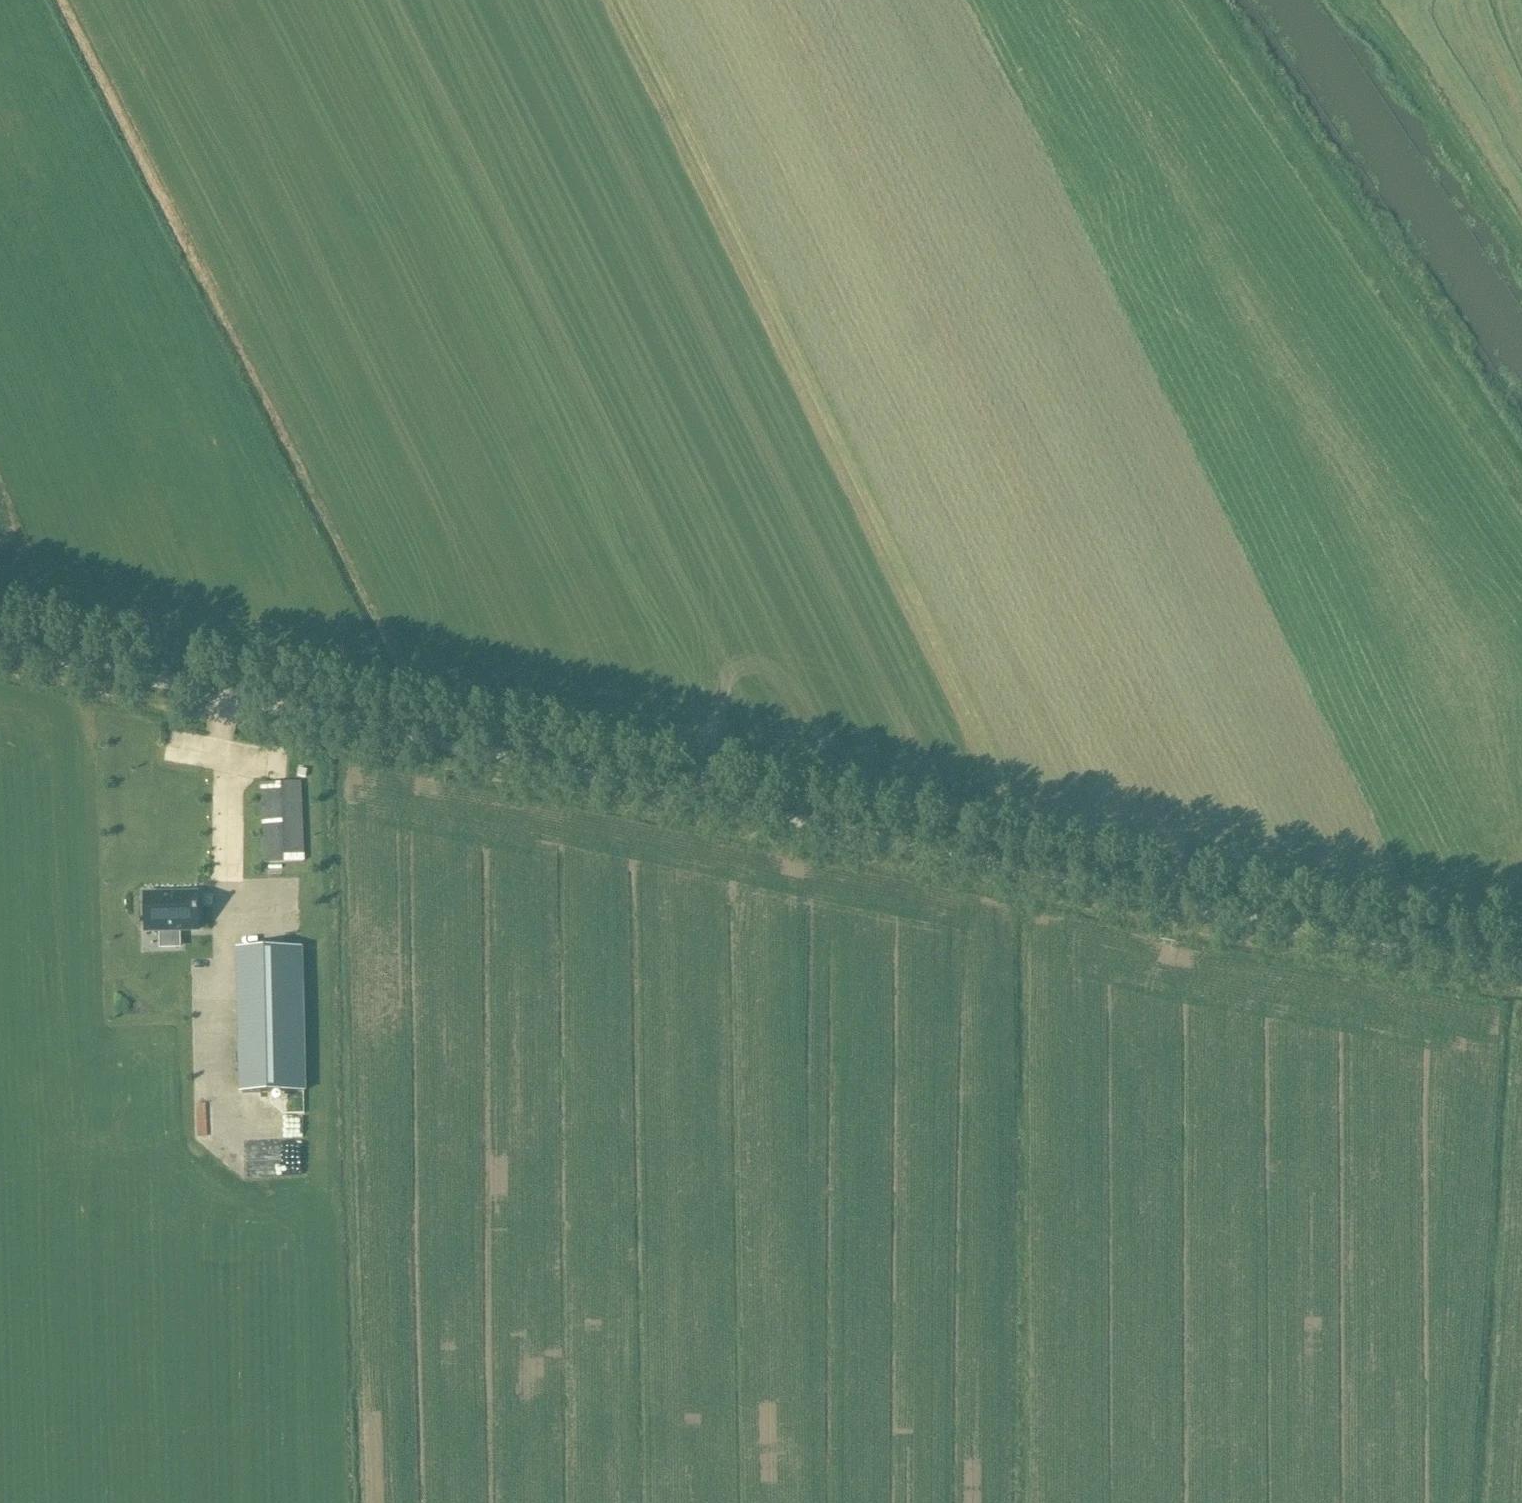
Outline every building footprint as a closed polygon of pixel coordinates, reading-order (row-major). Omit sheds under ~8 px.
[(266,861),(308,860),(306,779),(264,781),(266,861)] [(197,894),(145,895),(146,931),(198,930),(197,894)] [(300,948),(238,950),(242,1093),(304,1091),(300,948)]
